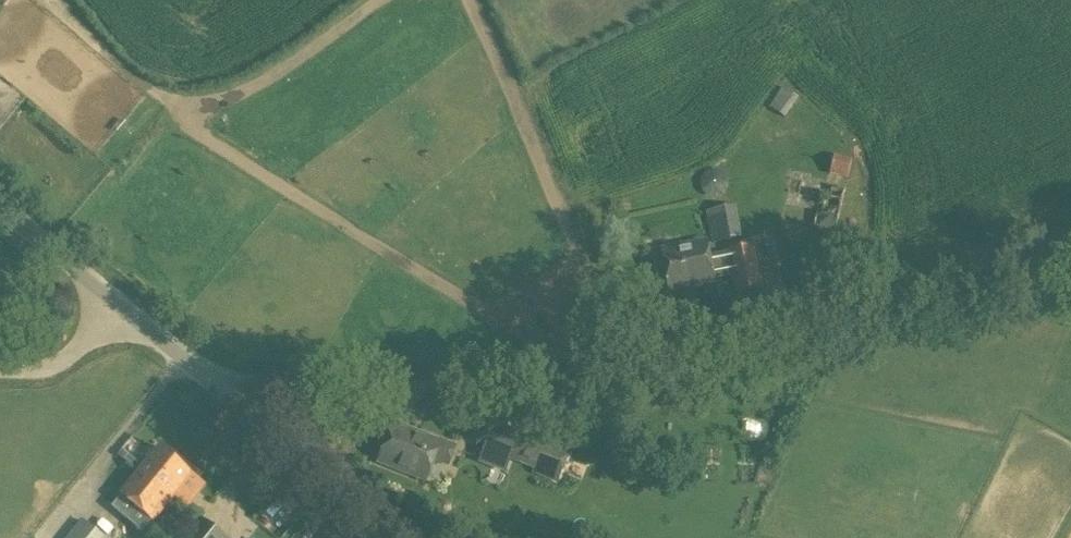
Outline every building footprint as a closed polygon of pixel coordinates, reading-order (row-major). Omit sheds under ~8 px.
[(786,116),(798,97),(782,87),(770,106),(786,116)] [(833,157),(829,176),(847,180),(851,161),(833,157)] [(738,236),(736,206),(707,208),(709,238),(738,236)] [(711,259),(708,241),(665,249),(672,289),(716,280),(715,278),(735,274),(739,291),(764,287),(756,243),(728,248),(729,256),(711,259)] [(450,465),(458,445),(397,421),(381,460),(427,478),(435,459),(450,465)] [(509,455),(518,434),(490,422),(481,443),(509,455)] [(123,492),(156,519),(194,472),(161,445),(123,492)] [(203,514),(184,537),(233,537),(203,514)] [(67,537),(105,537),(82,520),(67,537)]
